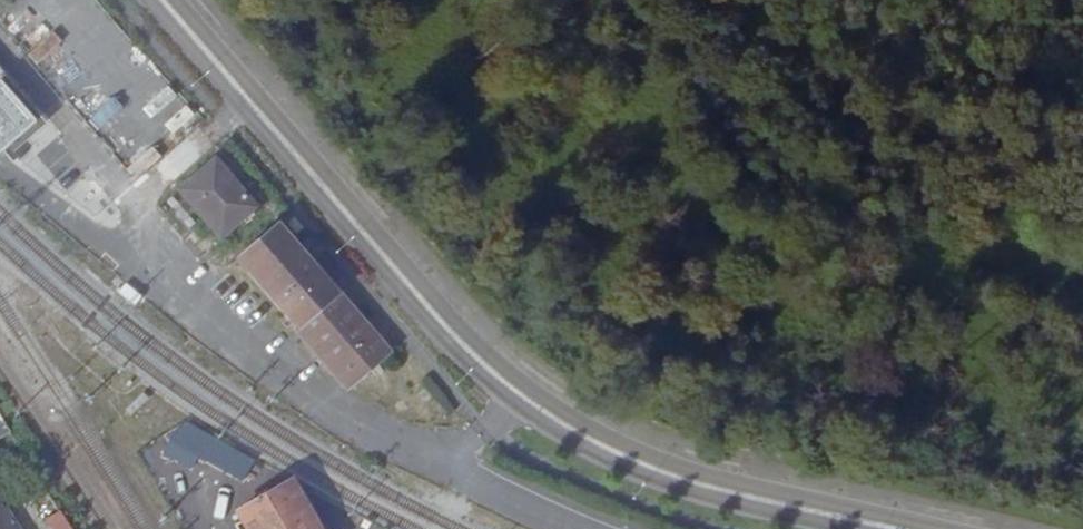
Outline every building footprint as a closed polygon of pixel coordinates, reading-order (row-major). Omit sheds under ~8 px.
[(145,107),(174,139),(202,114),(173,82),(145,107)] [(2,165),(40,132),(0,86),(0,162),(2,165)] [(137,180),(164,156),(154,145),(128,169),(137,180)] [(254,218),(216,175),(180,205),(218,250),(254,218)] [(343,305),(279,232),(239,267),(352,400),(397,363),(347,304),(343,305)] [(287,490),(233,518),(239,528),(307,528),(287,490)] [(64,509),(47,517),(53,528),(73,528),(64,509)] [(0,515),(0,528),(9,528),(0,515)]
